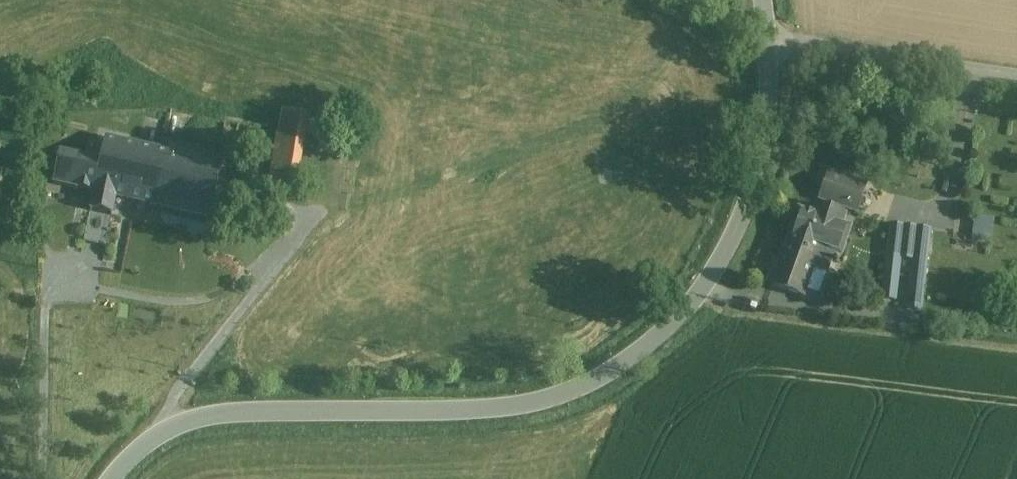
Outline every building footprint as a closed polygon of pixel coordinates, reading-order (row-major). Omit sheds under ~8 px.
[(309,116),(282,112),(273,164),(300,169),(309,116)] [(219,168),(103,141),(98,161),(91,194),(168,212),(207,221),(219,168)] [(98,161),(60,152),(53,186),(91,194),(98,161)] [(865,187),(828,174),(820,199),(840,206),(857,211),(865,187)] [(115,200),(91,194),(80,242),(104,248),(115,200)] [(824,200),(822,207),(818,205),(813,219),(801,215),(800,219),(795,222),(793,227),(791,232),(792,238),(793,238),(791,244),(831,257),(833,249),(838,251),(845,230),(839,228),(843,214),(838,212),(840,206),(824,200)] [(207,221),(168,212),(165,225),(204,234),(207,221)] [(972,236),(992,239),(996,217),(976,214),(972,236)] [(903,227),(890,225),(882,299),(895,300),(903,227)] [(929,230),(916,228),(907,310),(920,311),(929,230)] [(791,244),(787,243),(772,286),(802,296),(804,290),(818,295),(831,257),(791,244)]
